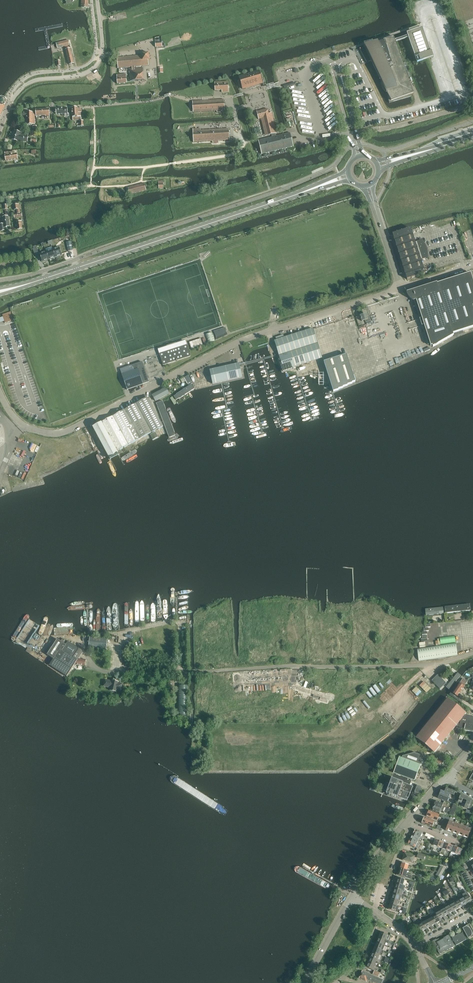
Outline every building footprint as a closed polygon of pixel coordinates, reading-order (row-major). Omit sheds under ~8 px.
[(433,56),(423,28),(417,30),(407,33),(408,37),(417,62),(426,59),(433,56)] [(411,94),(413,93),(409,83),(395,42),(393,37),(363,46),(362,49),(365,55),(369,62),(370,61),(371,61),(382,82),(381,82),(381,83),(381,84),(381,85),(381,86),(382,87),(382,88),(383,89),(384,90),(385,91),(386,91),(389,96),(387,96),(389,103),(411,96),(412,96),(411,94)] [(65,50),(69,65),(74,63),(70,48),(65,50)] [(134,67),(142,66),(149,65),(148,60),(150,60),(149,53),(142,54),(142,55),(117,58),(118,66),(118,68),(132,67),(134,67)] [(134,67),(132,67),(132,69),(129,69),(130,81),(144,80),(143,68),(135,68),(134,67)] [(239,77),(242,89),(263,83),(259,71),(239,77)] [(117,75),(118,84),(127,83),(126,74),(117,75)] [(228,82),(215,82),(215,91),(222,90),(222,93),(229,92),(228,82)] [(193,112),(216,111),(220,110),(220,112),(225,112),(224,100),(193,101),(193,112)] [(67,108),(56,109),(56,114),(66,114),(66,116),(69,116),(69,114),(68,114),(67,108)] [(78,109),(78,108),(72,108),(73,117),(73,121),(80,120),(80,121),(80,124),(77,124),(78,126),(84,126),(84,121),(81,121),(81,120),(81,113),(82,113),(82,108),(78,109)] [(49,109),(36,110),(36,116),(45,116),(46,119),(50,118),(49,109)] [(272,134),(276,133),(277,133),(272,112),(270,113),(269,113),(268,109),(257,112),(259,119),(264,118),(267,130),(268,135),(272,134)] [(35,125),(35,112),(27,113),(21,113),(22,117),(25,117),(27,117),(27,125),(35,125)] [(201,129),(193,129),(194,142),(204,142),(213,141),(219,141),(230,140),(229,129),(204,130),(201,130),(201,129)] [(15,131),(12,140),(17,141),(17,142),(28,142),(28,136),(28,134),(22,133),(15,131)] [(276,136),(272,137),(269,138),(263,139),(261,140),(259,140),(260,146),(262,154),(294,146),(290,133),(276,136)] [(5,152),(6,161),(18,159),(17,154),(15,154),(15,151),(8,153),(8,152),(5,152)] [(144,183),(128,188),(130,195),(146,190),(144,183)] [(0,224),(0,225),(1,231),(4,230),(4,228),(9,226),(8,216),(3,217),(3,224),(0,224)] [(421,260),(426,258),(427,258),(427,256),(427,255),(427,253),(427,251),(426,252),(425,250),(426,249),(425,247),(424,245),(423,242),(421,240),(415,242),(411,228),(393,234),(407,279),(425,274),(421,260)] [(60,247),(53,250),(55,257),(62,255),(60,247)] [(53,250),(46,252),(49,259),(55,257),(53,250)] [(49,259),(46,252),(40,254),(42,261),(49,259)] [(434,260),(436,267),(446,264),(444,257),(434,260)] [(433,347),(454,335),(453,334),(472,327),(472,280),(471,273),(411,292),(414,301),(416,300),(431,346),(432,346),(433,347)] [(11,312),(2,315),(2,317),(4,322),(4,323),(13,320),(11,312)] [(360,316),(361,318),(361,319),(362,321),(365,320),(366,322),(370,321),(369,317),(368,318),(366,314),(360,316)] [(344,320),(348,332),(357,329),(353,317),(344,320)] [(274,341),(284,370),(322,358),(313,329),(274,341)] [(215,341),(212,332),(205,334),(208,343),(215,341)] [(195,347),(203,345),(201,339),(191,342),(189,342),(191,348),(195,347)] [(158,349),(163,365),(191,356),(186,340),(158,349)] [(271,365),(265,347),(261,348),(266,366),(271,365)] [(324,362),(333,391),(343,388),(343,387),(348,386),(348,385),(352,383),(355,382),(347,355),(324,362)] [(134,370),(122,375),(127,390),(128,390),(131,388),(132,388),(135,387),(136,387),(139,386),(140,386),(139,385),(143,384),(149,382),(142,362),(135,364),(136,366),(133,367),(134,370)] [(210,370),(213,384),(242,377),(239,364),(210,370)] [(176,401),(194,389),(191,384),(172,396),(176,401)] [(152,395),(155,401),(169,393),(166,388),(152,395)] [(148,398),(102,422),(93,427),(110,460),(119,455),(117,451),(163,426),(148,398)] [(156,403),(157,406),(169,437),(175,435),(162,401),(156,403)] [(470,604),(445,607),(445,613),(470,611),(470,604)] [(442,607),(425,609),(425,616),(443,614),(442,607)] [(426,641),(429,641),(429,626),(431,626),(431,623),(426,623),(426,627),(422,627),(422,642),(420,642),(420,647),(426,647),(426,641)] [(441,644),(456,641),(455,635),(440,638),(441,644)] [(90,637),(89,647),(104,649),(105,639),(90,637)] [(58,639),(47,655),(54,659),(49,665),(67,677),(75,664),(79,665),(80,666),(81,666),(82,665),(85,666),(86,660),(79,659),(83,652),(65,640),(64,641),(62,640),(61,642),(58,639)] [(417,648),(419,661),(458,655),(456,643),(417,648)] [(449,690),(461,676),(457,673),(445,686),(449,690)] [(446,683),(440,677),(438,674),(432,680),(440,689),(446,683)] [(463,678),(459,684),(464,687),(467,681),(463,678)] [(111,688),(110,690),(117,692),(117,689),(121,690),(123,684),(119,683),(119,682),(112,680),(112,682),(110,681),(105,680),(104,684),(107,685),(106,687),(111,688)] [(464,687),(459,684),(453,693),(458,696),(464,687)] [(435,753),(457,725),(458,724),(466,713),(448,698),(416,738),(435,753)] [(472,732),(472,717),(465,715),(460,721),(460,724),(458,724),(457,725),(459,726),(459,728),(472,732)] [(413,786),(420,766),(421,765),(424,756),(414,753),(403,756),(402,758),(399,757),(386,793),(388,794),(389,795),(392,796),(407,801),(408,798),(408,799),(410,794),(413,786)] [(446,759),(439,755),(437,758),(433,756),(431,759),(436,762),(441,764),(441,763),(443,764),(446,759)] [(463,799),(467,801),(468,798),(468,797),(461,794),(458,802),(462,803),(463,799)] [(467,801),(464,807),(468,809),(469,808),(471,809),(472,805),(472,801),(472,800),(472,799),(468,798),(467,801)] [(448,811),(451,812),(452,809),(446,807),(446,808),(442,806),(443,804),(436,801),(434,806),(448,811)] [(437,820),(439,815),(428,810),(426,816),(437,820)] [(449,818),(445,816),(441,826),(447,828),(449,821),(448,821),(449,818)] [(424,818),(422,823),(432,827),(434,822),(424,818)] [(449,821),(447,828),(446,830),(451,832),(455,823),(449,821)] [(460,825),(455,823),(451,832),(457,834),(460,825)] [(466,827),(460,825),(457,834),(462,836),(466,827)] [(471,829),(466,827),(462,836),(468,839),(471,829)] [(413,833),(413,834),(421,839),(422,837),(421,836),(422,833),(415,830),(413,833)] [(413,834),(411,839),(417,843),(419,840),(421,841),(422,839),(421,839),(413,834)] [(417,843),(411,839),(410,840),(408,844),(417,849),(420,844),(417,843)] [(444,843),(435,840),(433,845),(442,849),(444,843)] [(453,846),(444,843),(442,849),(451,852),(453,846)] [(462,850),(453,846),(451,852),(460,855),(462,850)] [(403,860),(412,863),(414,856),(405,854),(403,860)] [(436,874),(435,875),(438,876),(440,878),(442,875),(445,868),(441,866),(436,874)] [(407,870),(401,868),(399,872),(397,872),(396,875),(411,879),(412,876),(406,874),(407,870)] [(394,890),(393,893),(404,897),(405,893),(403,893),(403,891),(401,890),(395,888),(393,888),(392,890),(394,890)] [(462,895),(463,896),(467,904),(469,907),(471,906),(470,904),(469,903),(472,901),(468,893),(467,893),(467,892),(466,891),(464,892),(463,892),(462,893),(462,895)] [(463,896),(458,898),(462,906),(464,910),(467,908),(466,907),(465,907),(464,905),(467,904),(463,896)] [(458,898),(453,901),(457,909),(462,906),(458,898)] [(453,901),(448,904),(453,912),(454,915),(457,914),(456,912),(455,912),(455,910),(457,909),(453,901)] [(390,904),(388,903),(387,905),(389,906),(388,909),(397,912),(399,906),(397,906),(390,904)] [(444,906),(448,914),(450,918),(452,916),(451,914),(450,913),(453,912),(448,904),(444,906)] [(444,906),(439,909),(443,917),(445,920),(448,919),(447,917),(446,917),(445,916),(448,914),(444,906)] [(434,911),(435,913),(439,922),(440,921),(440,923),(443,921),(442,919),(441,920),(440,918),(443,917),(439,909),(434,911)] [(430,915),(431,918),(435,924),(437,928),(439,926),(438,924),(437,923),(439,922),(435,913),(430,915)] [(431,918),(427,920),(430,927),(432,930),(434,929),(433,927),(432,925),(435,924),(431,918)] [(426,919),(421,921),(425,929),(426,931),(427,933),(430,931),(429,929),(428,930),(427,928),(430,927),(427,920),(426,919)] [(425,929),(421,921),(416,924),(422,935),(425,934),(424,932),(423,931),(425,929)] [(469,924),(465,926),(465,927),(463,928),(468,938),(471,937),(472,936),(472,931),(469,924)] [(380,934),(379,937),(385,940),(387,936),(388,937),(390,938),(391,936),(390,935),(388,935),(379,931),(378,933),(380,934)] [(452,938),(456,945),(466,940),(463,933),(460,934),(460,933),(452,938)] [(433,942),(440,954),(455,946),(449,935),(440,940),(439,938),(433,942)] [(378,939),(377,942),(385,945),(386,942),(388,943),(389,941),(385,940),(379,937),(377,936),(376,938),(378,939)] [(376,944),(374,947),(384,951),(383,950),(385,945),(377,942),(375,941),(374,943),(376,944)] [(374,949),(372,952),(382,956),(384,951),(374,947),(373,946),(372,948),(374,949)] [(372,954),(370,957),(380,961),(382,956),(372,952),(370,951),(370,953),(372,954)] [(370,959),(368,962),(375,965),(376,961),(378,962),(377,962),(380,964),(381,961),(380,961),(370,957),(368,956),(368,958),(370,959)] [(375,965),(368,962),(366,967),(374,971),(377,965),(375,965)] [(374,982),(376,982),(382,982),(383,980),(362,971),(359,978),(367,982),(368,980),(374,982)]
